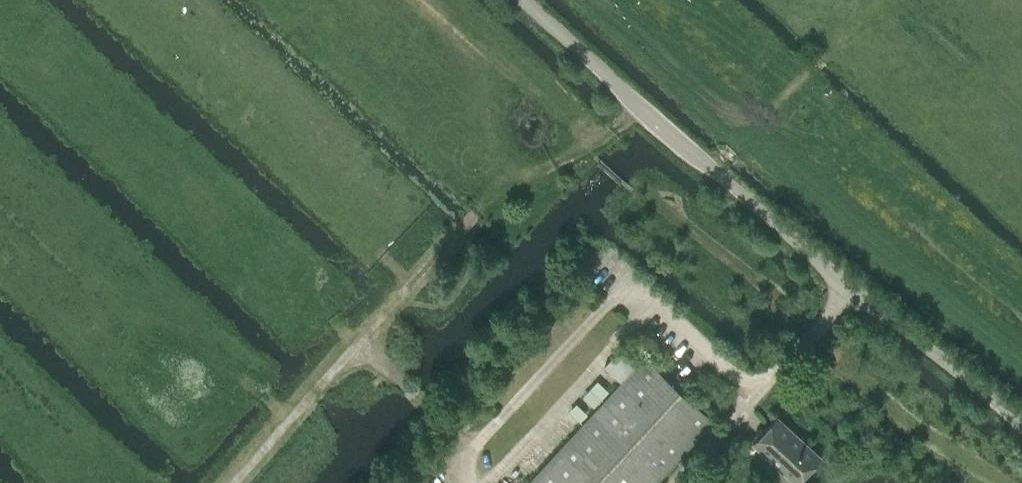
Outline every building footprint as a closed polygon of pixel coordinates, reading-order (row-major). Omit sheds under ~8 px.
[(717,428),(649,365),(539,482),(666,482),(717,428)] [(793,482),(794,482),(819,457),(777,416),(751,442),(793,482)]
